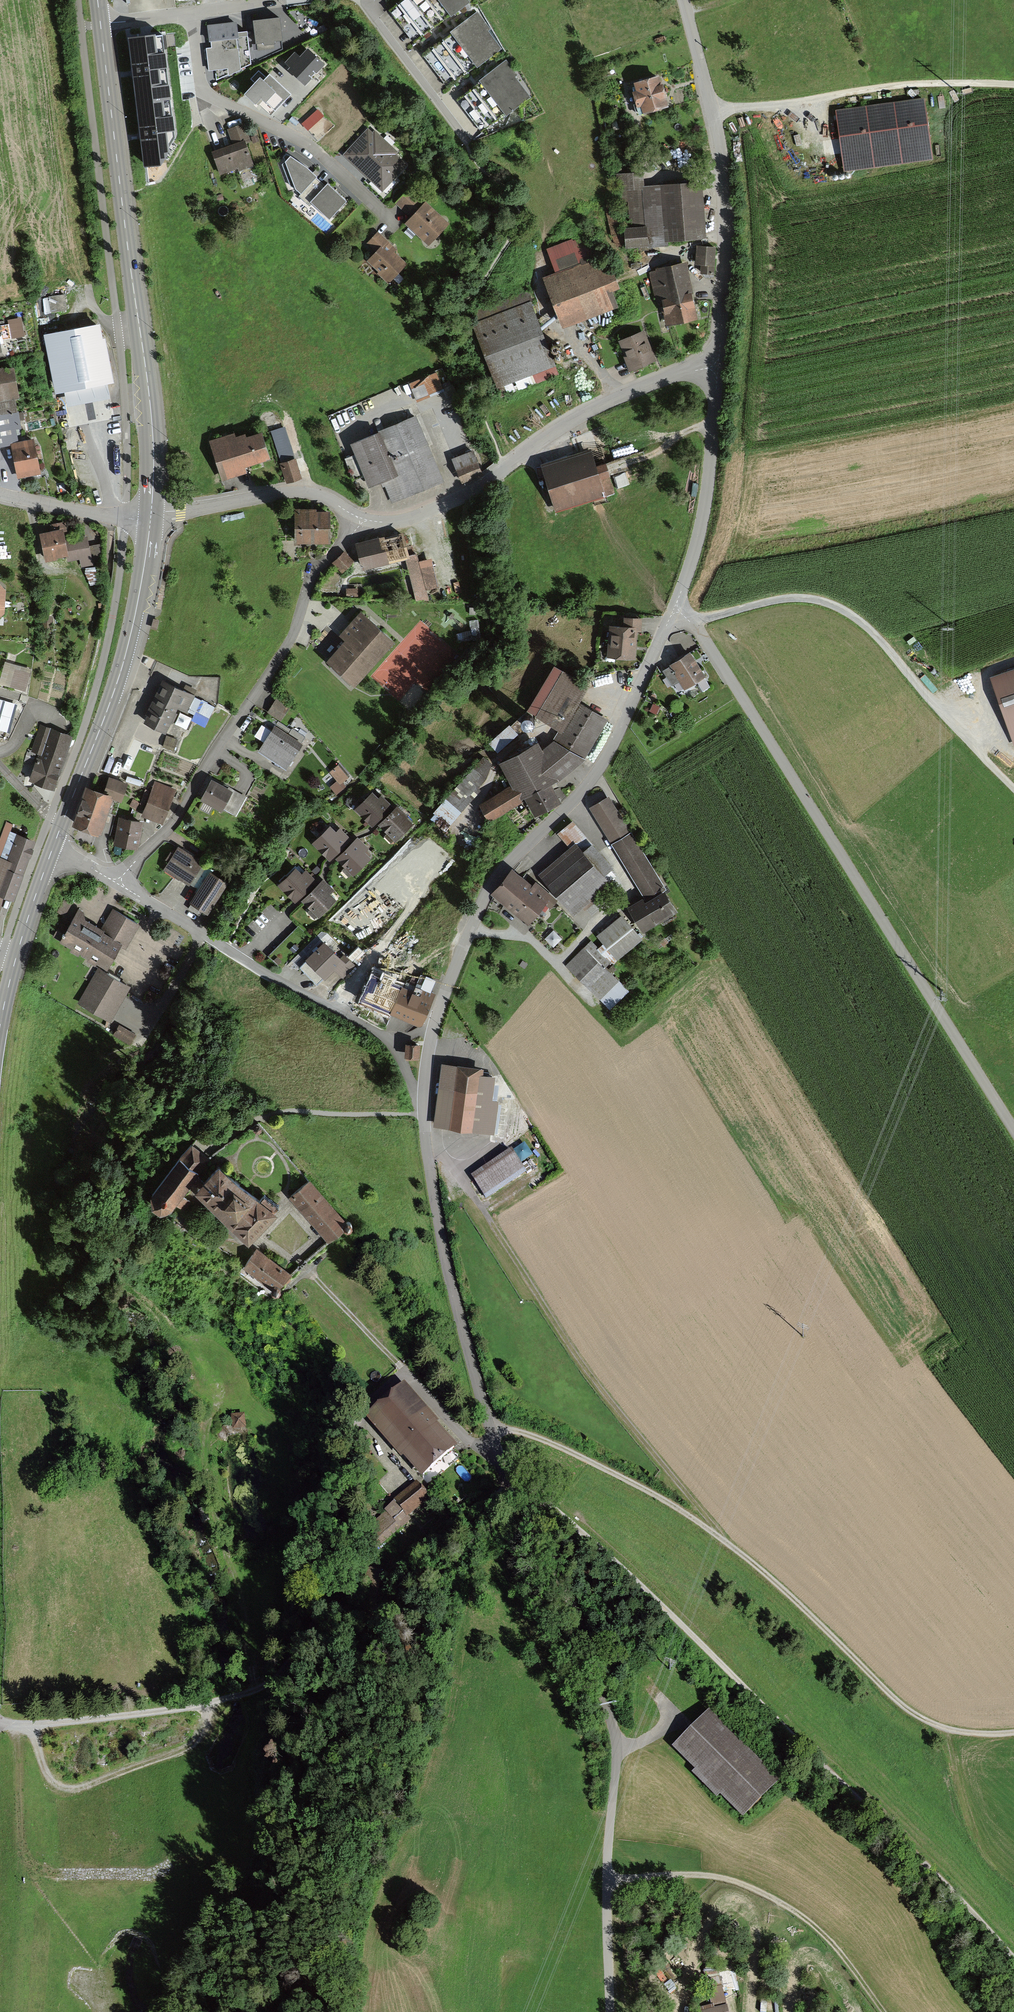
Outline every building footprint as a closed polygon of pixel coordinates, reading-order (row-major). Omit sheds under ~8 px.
[(387,11),(414,47),(471,4),(468,0),(403,0),(387,11)] [(478,13),(422,57),(448,91),(502,49),(488,31),(490,29),(478,13)] [(280,20),(255,22),(257,46),(264,45),(264,48),(274,47),(274,43),(282,43),(280,20)] [(215,72),(216,81),(228,76),(228,78),(241,71),(240,69),(251,65),(247,32),(238,32),(237,23),(208,26),(210,43),(211,43),(212,49),(206,50),(209,72),(215,72)] [(162,36),(130,40),(145,166),(161,164),(174,137),(162,36)] [(308,51),(300,60),(295,55),(284,65),(290,71),(288,73),(305,89),(326,68),(308,51)] [(506,62),(458,102),(484,133),(529,96),(514,78),(517,75),(506,62)] [(289,97),(269,77),(267,80),(259,72),(252,79),(257,85),(244,98),(255,110),(260,105),(271,115),(289,97)] [(660,80),(634,87),(636,93),(632,94),(637,111),(641,110),(643,117),(668,110),(660,80)] [(923,102),(838,114),(846,170),(930,159),(923,102)] [(233,146),(212,154),(221,176),(238,169),(239,172),(253,167),(244,143),(249,142),(243,125),(227,131),(233,146)] [(342,156),(382,193),(408,165),(397,155),(399,152),(375,130),(372,133),(368,128),(342,156)] [(294,190),(301,195),(316,178),(306,169),(285,155),(278,163),(290,192),(294,190)] [(642,175),(618,176),(619,204),(626,204),(627,230),(623,230),(624,251),(668,248),(667,244),(705,242),(702,186),(643,189),(642,175)] [(326,188),(316,178),(301,195),(298,198),(307,207),(310,204),(329,222),(346,204),(327,186),(326,188)] [(395,204),(411,219),(425,204),(427,202),(412,187),(395,204)] [(448,226),(425,204),(411,219),(404,226),(427,248),(448,226)] [(397,251),(378,233),(367,245),(377,254),(369,262),(379,272),(378,274),(389,284),(406,266),(394,254),(397,251)] [(556,276),(543,281),(562,331),(616,311),(610,295),(620,292),(612,273),(606,275),(593,241),(575,248),(573,241),(546,251),(556,276)] [(716,249),(697,248),(695,266),(700,267),(700,276),(714,276),(716,249)] [(687,265),(649,273),(656,304),(661,303),(667,329),(699,322),(687,265)] [(68,309),(66,294),(49,297),(51,312),(68,309)] [(530,303),(474,325),(499,387),(555,365),(530,303)] [(9,322),(13,339),(24,336),(21,319),(9,322)] [(56,394),(64,392),(108,385),(114,383),(106,339),(102,340),(99,324),(44,335),(56,394)] [(645,332),(619,342),(630,372),(656,363),(650,344),(645,332)] [(13,363),(0,366),(0,400),(19,396),(13,363)] [(408,385),(414,400),(441,389),(435,374),(408,385)] [(111,399),(108,385),(64,392),(67,407),(111,399)] [(0,414),(0,444),(10,442),(18,440),(15,428),(20,427),(16,411),(0,414)] [(417,416),(352,443),(370,487),(384,481),(394,505),(444,483),(417,416)] [(286,484),(302,479),(296,458),(295,459),(285,427),(271,432),(281,463),(279,464),(286,484)] [(262,432),(246,437),(245,434),(235,437),(235,434),(209,441),(221,481),(247,474),(246,467),(248,467),(270,460),(262,432)] [(18,440),(10,442),(14,459),(17,476),(40,471),(34,437),(18,440)] [(451,456),(461,480),(482,472),(472,447),(451,456)] [(591,450),(541,465),(555,512),(604,497),(603,496),(614,493),(605,463),(596,466),(591,450)] [(316,512),(316,509),(294,509),(294,543),(330,543),(330,511),(316,512)] [(58,560),(58,558),(67,556),(69,563),(80,561),(81,568),(94,566),(93,563),(106,560),(103,545),(90,548),(87,536),(66,540),(64,529),(41,533),(46,563),(58,560)] [(386,536),(357,543),(363,570),(406,559),(416,601),(429,600),(426,590),(437,586),(431,559),(418,562),(417,554),(410,557),(404,535),(386,539),(386,536)] [(354,562),(344,552),(332,563),(342,574),(354,562)] [(348,586),(348,595),(358,595),(359,586),(348,586)] [(342,645),(328,660),(356,686),(394,644),(360,612),(335,639),(342,645)] [(609,621),(607,658),(636,659),(638,632),(642,632),(642,615),(626,615),(625,622),(609,621)] [(480,619),(471,620),(472,630),(458,631),(458,641),(481,639),(480,619)] [(705,674),(690,650),(661,668),(673,685),(678,682),(683,688),(705,674)] [(25,692),(32,667),(3,660),(0,672),(0,685),(25,692)] [(587,682),(555,664),(530,709),(561,727),(555,739),(584,757),(607,717),(577,701),(587,682)] [(992,678),(1013,740),(1013,670),(992,678)] [(147,712),(143,720),(165,730),(178,705),(194,713),(190,719),(205,727),(215,706),(193,695),(194,693),(163,678),(146,711),(147,712)] [(277,697),(267,710),(281,719),(290,706),(277,697)] [(0,699),(0,727),(9,729),(16,704),(0,699)] [(54,788),(72,733),(39,722),(30,749),(36,751),(27,779),(54,788)] [(509,722),(487,742),(496,752),(518,733),(509,722)] [(275,724),(259,748),(286,766),(305,737),(292,728),(289,733),(275,724)] [(166,735),(162,746),(173,749),(177,738),(166,735)] [(525,799),(535,816),(563,800),(552,781),(584,757),(555,739),(543,747),(538,738),(498,760),(512,784),(478,802),(488,820),(525,799)] [(433,810),(447,823),(479,787),(490,764),(483,757),(433,810)] [(330,771),(337,780),(330,786),(335,793),(352,780),(340,763),(330,771)] [(83,782),(72,823),(103,832),(113,799),(122,802),(129,779),(106,772),(102,788),(83,782)] [(212,775),(200,797),(221,809),(222,806),(236,814),(246,796),(232,788),(233,787),(212,775)] [(154,781),(142,814),(166,822),(178,790),(154,781)] [(373,792),(355,810),(372,828),(376,824),(394,843),(413,824),(407,818),(410,815),(398,803),(394,806),(382,794),(379,798),(373,792)] [(607,792),(589,803),(647,898),(665,886),(607,792)] [(118,813),(114,842),(138,846),(142,816),(118,813)] [(570,846),(539,872),(573,912),(616,876),(608,866),(611,863),(573,818),(557,831),(570,846)] [(330,827),(313,844),(332,861),(336,857),(353,839),(340,828),(336,832),(330,827)] [(5,897),(13,900),(34,837),(17,832),(8,859),(0,856),(0,912),(5,897)] [(370,858),(365,853),(369,849),(356,836),(353,839),(336,857),(354,875),(370,858)] [(178,844),(163,867),(192,886),(207,863),(178,844)] [(490,892),(510,908),(532,882),(512,865),(490,892)] [(296,867),(279,883),(296,901),(299,899),(318,918),(337,900),(331,894),(335,891),(323,878),(318,883),(306,870),(302,873),(296,867)] [(210,868),(189,900),(193,902),(189,908),(199,915),(203,909),(209,912),(229,880),(210,868)] [(536,878),(532,882),(510,908),(527,922),(544,902),(550,907),(558,897),(536,878)] [(643,929),(678,907),(665,886),(647,898),(644,899),(642,896),(628,905),(643,929)] [(79,908),(61,939),(107,966),(120,944),(126,947),(140,923),(113,908),(104,922),(79,908)] [(643,937),(622,912),(596,934),(603,943),(597,948),(610,961),(612,959),(614,961),(643,937)] [(59,939),(64,929),(59,926),(53,935),(59,939)] [(554,946),(563,938),(555,929),(546,938),(554,946)] [(324,941),(306,958),(308,959),(300,966),(316,983),(323,976),(325,978),(335,968),(344,977),(355,965),(345,955),(341,958),(324,941)] [(609,1007),(629,988),(606,965),(610,961),(597,948),(590,942),(567,965),(609,1007)] [(79,1001),(110,1019),(130,985),(99,967),(79,1001)] [(420,993),(401,984),(374,969),(360,995),(388,1010),(402,1016),(417,1022),(422,1024),(435,994),(422,988),(420,993)] [(424,988),(434,991),(437,978),(427,976),(424,988)] [(121,1024),(115,1035),(131,1045),(138,1033),(121,1024)] [(406,1042),(406,1056),(419,1057),(420,1042),(406,1042)] [(482,1066),(442,1062),(435,1124),(495,1131),(498,1101),(497,1101),(498,1084),(494,1084),(495,1076),(481,1074),(482,1066)] [(200,1175),(213,1160),(193,1144),(180,1160),(152,1196),(153,1210),(160,1216),(170,1214),(177,1206),(186,1214),(193,1204),(184,1197),(200,1175)] [(512,1149),(471,1176),(486,1199),(527,1172),(512,1149)] [(264,1228),(277,1215),(273,1212),(277,1206),(264,1197),(260,1202),(218,1169),(196,1197),(248,1245),(264,1228)] [(309,1181),(289,1198),(329,1244),(344,1233),(339,1226),(344,1222),(309,1181)] [(344,1223),(343,1226),(344,1231),(347,1232),(351,1231),(352,1228),(351,1224),(348,1222),(344,1223)] [(291,1275),(257,1250),(243,1269),(273,1290),(276,1286),(280,1290),(288,1279),(291,1275)] [(274,1290),(272,1293),(274,1298),(276,1299),(280,1298),(281,1294),(280,1291),(277,1289),(274,1290)] [(226,1380),(237,1380),(236,1364),(226,1364),(226,1380)] [(422,1476),(457,1446),(438,1424),(441,1421),(408,1381),(366,1417),(400,1457),(403,1454),(422,1476)] [(243,1416),(231,1416),(230,1430),(242,1430),(243,1416)] [(379,1549),(411,1520),(408,1517),(431,1497),(416,1480),(394,1499),(396,1501),(386,1509),(386,1510),(374,1521),(378,1525),(367,1535),(379,1549)] [(779,1776),(710,1709),(672,1748),(740,1815),(779,1776)] [(699,2011),(726,2011),(721,1992),(733,1989),(727,1966),(709,1971),(713,1988),(707,1990),(711,2006),(698,2009),(699,2011)]
